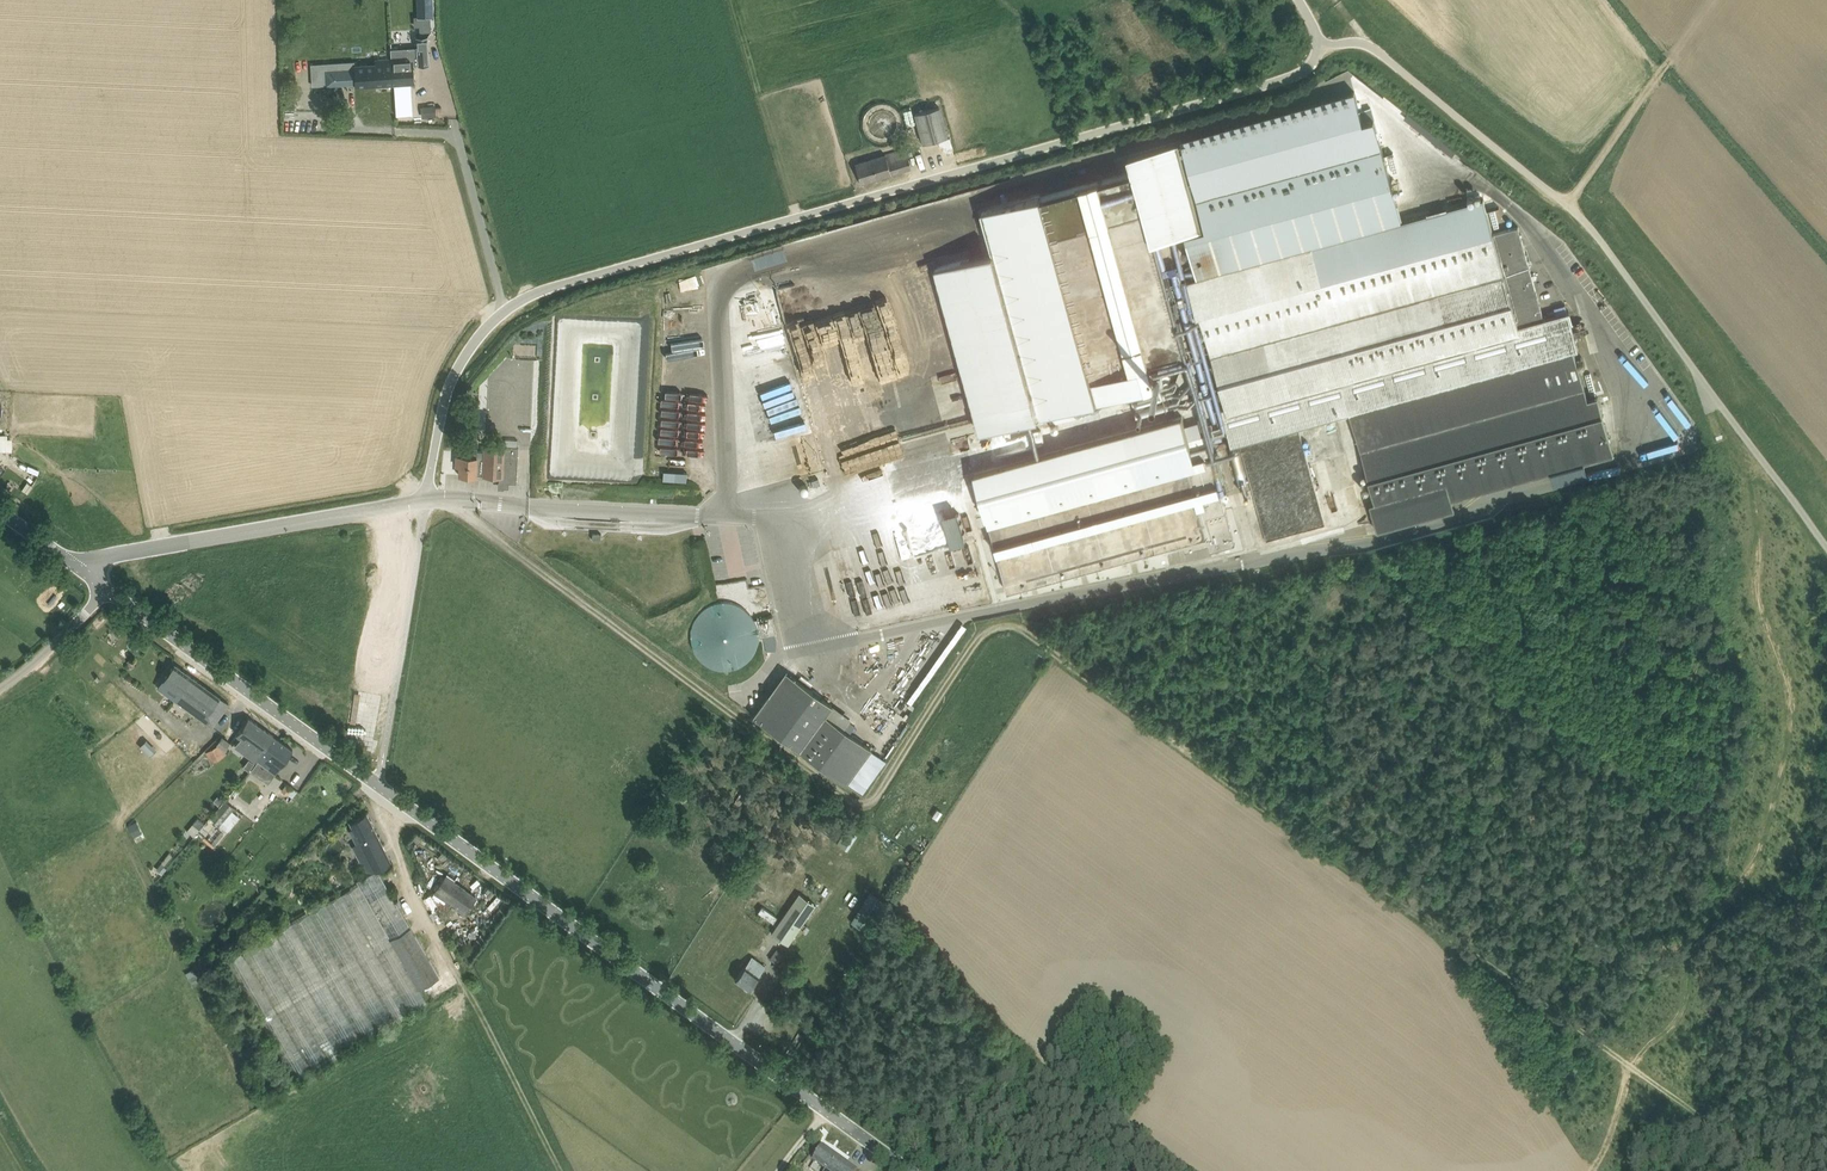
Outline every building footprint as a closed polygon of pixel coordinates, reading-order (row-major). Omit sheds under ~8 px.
[(418,16),(433,15),(433,0),(417,0),(418,16)] [(405,36),(395,36),(396,45),(405,45),(405,36)] [(354,64),(355,85),(414,82),(413,62),(418,62),(418,65),(430,64),(429,47),(428,47),(428,48),(418,49),(418,48),(417,48),(417,49),(391,50),(392,57),(373,58),(373,63),(354,64)] [(898,94),(902,107),(921,101),(917,89),(898,94)] [(981,432),(1094,401),(1151,385),(1164,381),(1158,361),(1182,354),(1152,240),(1184,232),(1197,275),(1401,219),(1373,119),(1362,122),(1354,90),(1178,140),(1178,141),(1127,155),(1132,171),(1040,196),(1039,194),(981,211),(992,252),(935,267),(948,313),(981,432)] [(947,136),(939,106),(915,113),(923,143),(947,136)] [(939,139),(943,159),(955,156),(950,137),(939,139)] [(908,155),(905,147),(855,163),(861,183),(911,168),(911,167),(921,164),(917,152),(908,155)] [(1375,501),(1370,503),(1378,531),(1455,510),(1452,499),(1614,455),(1598,396),(1587,399),(1573,348),(1579,347),(1569,311),(1544,318),(1540,305),(1538,298),(1537,295),(1536,295),(1535,291),(1536,290),(1518,226),(1493,233),(1483,199),(1312,246),(1186,280),(1196,316),(1200,315),(1225,406),(1222,407),(1232,443),(1350,410),(1375,501)] [(752,344),(770,343),(769,331),(752,332),(752,344)] [(796,363),(809,361),(805,336),(792,338),(796,363)] [(1235,544),(1232,532),(1220,492),(1206,444),(1191,449),(1181,416),(1064,448),(974,473),(982,501),(981,501),(983,510),(985,510),(987,519),(988,519),(1008,591),(1035,583),(1080,571),(1085,570),(1130,557),(1134,556),(1183,542),(1185,550),(1192,549),(1205,545),(1204,544),(1208,543),(1210,551),(1235,544)] [(1267,540),(1324,524),(1298,429),(1240,445),(1267,540)] [(484,475),(500,476),(499,482),(502,482),(504,484),(504,487),(509,487),(509,482),(517,482),(518,446),(505,446),(504,447),(484,446),(483,451),(477,450),(478,447),(457,447),(456,466),(460,466),(459,475),(465,475),(476,476),(476,472),(484,473),(484,475)] [(688,472),(664,471),(663,481),(687,483),(688,472)] [(184,581),(192,594),(204,587),(196,573),(184,581)] [(760,617),(764,635),(776,633),(773,614),(760,617)] [(220,696),(175,663),(163,679),(175,689),(170,695),(213,726),(229,703),(220,697),(220,696)] [(831,704),(784,670),(751,715),(846,784),(848,781),(872,749),(842,727),(824,713),(831,704)] [(849,717),(831,704),(824,713),(842,727),(849,717)] [(237,734),(241,737),(235,745),(249,756),(257,761),(250,770),(251,771),(253,770),(265,753),(263,751),(274,735),(249,717),(237,734)] [(293,749),(274,735),(263,751),(265,753),(253,770),(251,771),(268,783),(275,773),(276,774),(293,749)] [(222,737),(218,743),(225,748),(229,742),(222,737)] [(146,740),(140,745),(149,755),(155,750),(146,740)] [(206,752),(211,762),(225,755),(219,744),(206,752)] [(886,759),(872,749),(848,781),(862,791),(886,759)] [(282,789),(288,794),(293,787),(287,783),(282,789)] [(745,796),(740,793),(731,807),(736,811),(745,796)] [(219,806),(224,801),(218,795),(213,801),(219,806)] [(234,808),(225,799),(224,801),(219,806),(210,816),(227,831),(240,817),(232,810),(234,808)] [(718,816),(711,809),(708,813),(714,820),(718,816)] [(377,869),(391,862),(367,812),(349,821),(352,827),(349,829),(356,843),(352,845),(366,874),(357,880),(360,885),(389,938),(409,926),(377,869)] [(198,817),(192,824),(199,830),(205,823),(198,817)] [(137,822),(129,826),(137,842),(144,838),(137,822)] [(847,849),(857,834),(847,827),(836,843),(847,849)] [(746,831),(739,842),(742,844),(745,840),(748,842),(752,835),(746,831)] [(167,868),(161,863),(156,869),(162,874),(167,868)] [(465,913),(477,897),(446,875),(435,890),(435,891),(429,899),(445,911),(451,902),(465,913)] [(416,989),(418,988),(437,976),(409,926),(389,938),(360,885),(225,963),(292,1077),(424,1001),(416,989)] [(799,892),(771,932),(788,944),(816,904),(799,892)] [(863,901),(850,921),(866,931),(878,911),(863,901)] [(773,922),(777,916),(762,906),(758,912),(773,922)] [(735,979),(749,989),(766,966),(752,956),(735,979)] [(822,1146),(812,1159),(825,1169),(824,1170),(857,1170),(858,1170),(822,1146)]
